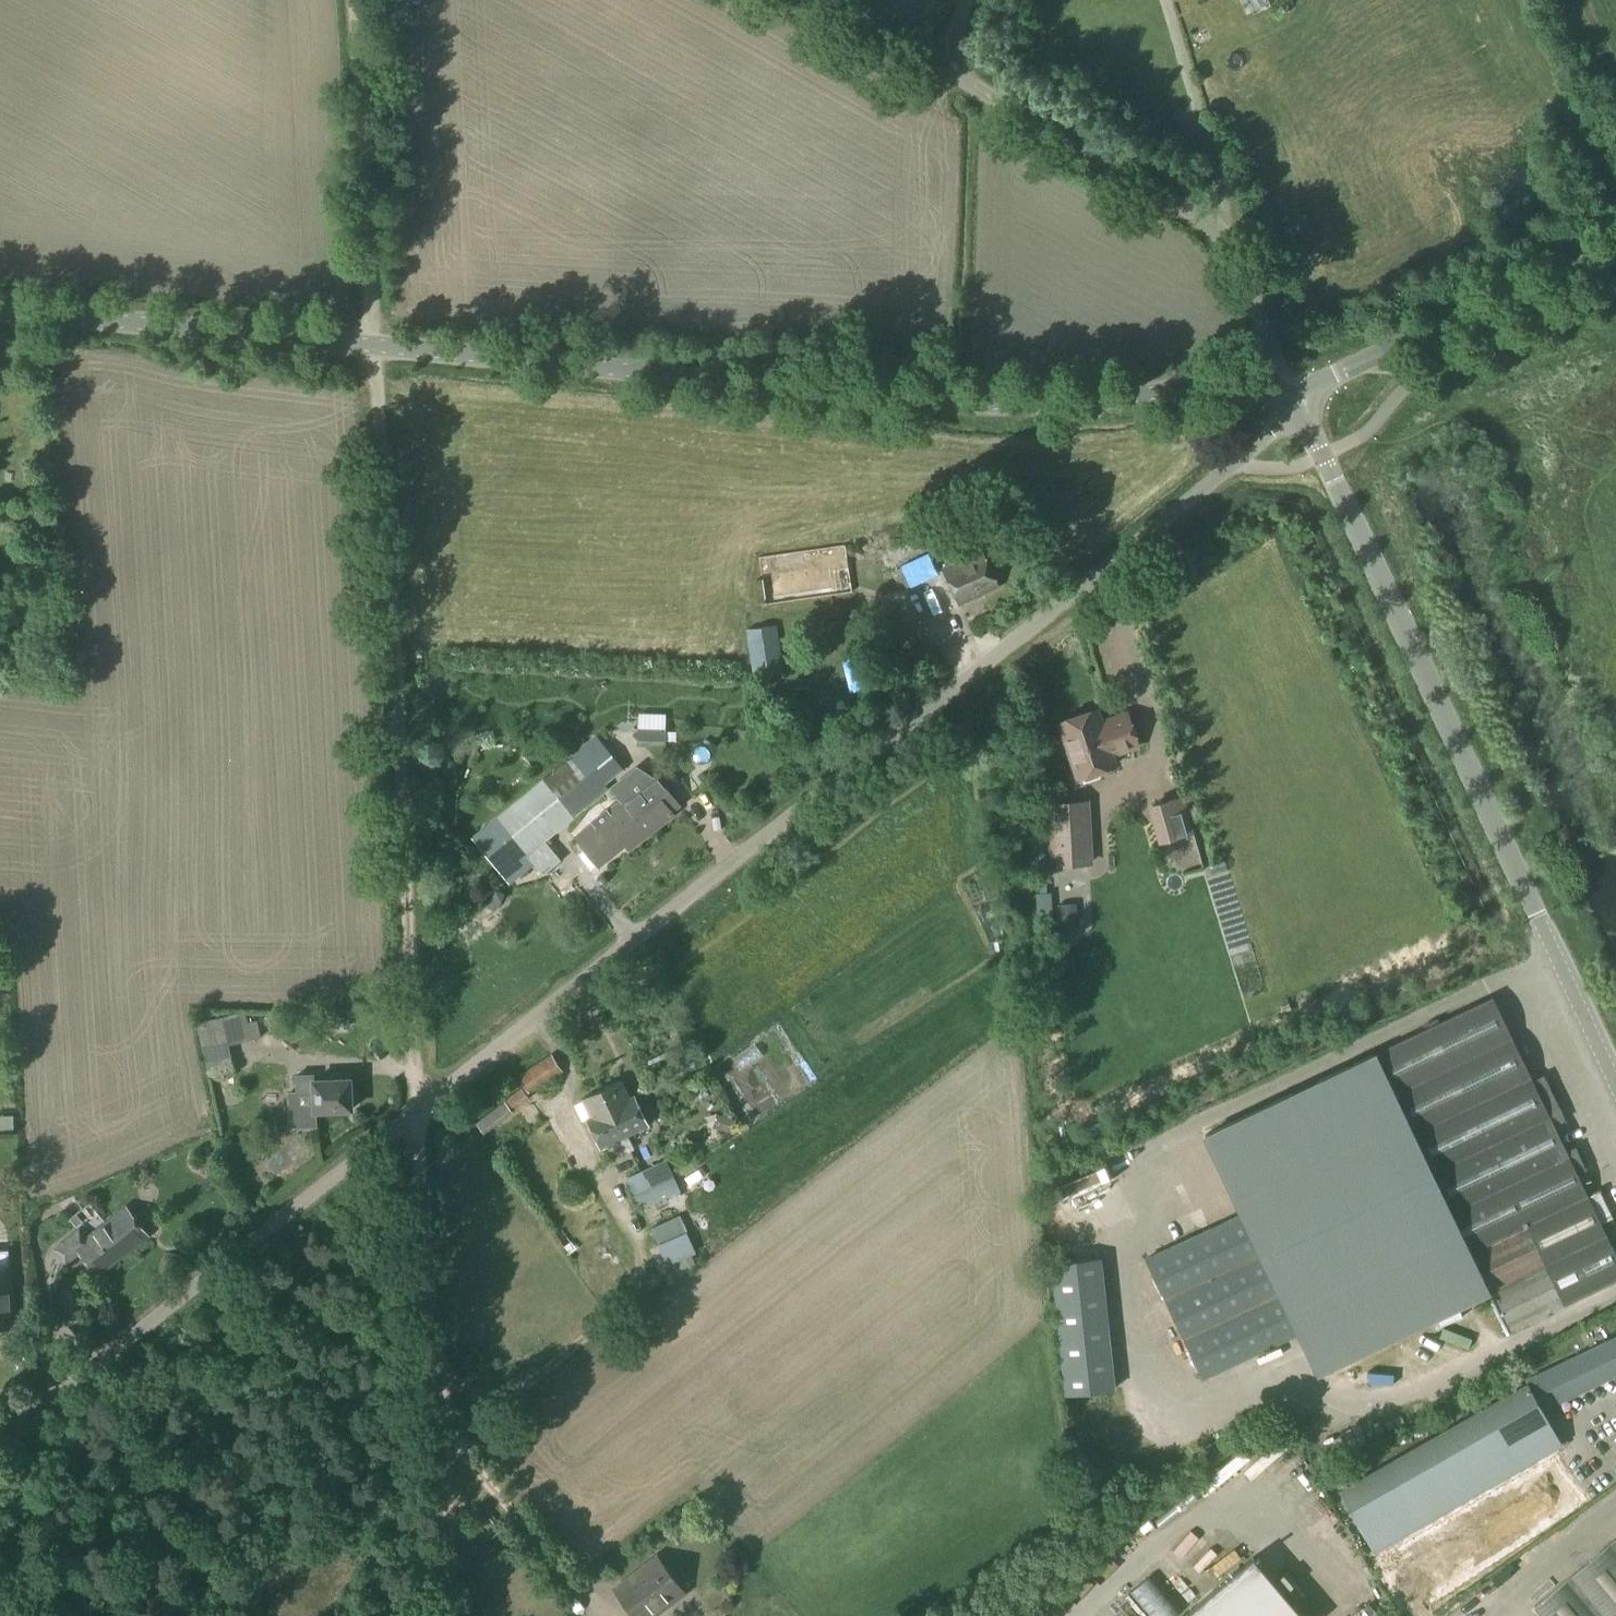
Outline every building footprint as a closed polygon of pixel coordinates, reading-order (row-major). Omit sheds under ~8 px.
[(766,607),(853,594),(843,543),(758,556),(766,607)] [(959,605),(999,587),(982,550),(942,568),(959,605)] [(928,554),(901,566),(901,567),(909,584),(909,585),(910,586),(938,574),(928,554)] [(755,677),(784,673),(777,625),(747,630),(755,677)] [(1096,710),(1061,722),(1076,766),(1080,777),(1097,772),(1114,766),(1111,755),(1138,746),(1127,714),(1100,723),(1096,710)] [(636,747),(665,747),(666,728),(637,728),(636,747)] [(545,842),(578,816),(614,787),(609,781),(624,769),(598,737),(497,816),(497,815),(470,837),(512,883),(534,865),(543,875),(561,861),(545,842)] [(627,769),(610,781),(615,787),(613,789),(623,800),(649,834),(674,815),(647,781),(640,786),(627,769)] [(1178,798),(1153,805),(1163,840),(1188,833),(1178,798)] [(630,849),(649,834),(623,800),(576,837),(598,866),(626,845),(630,849)] [(1087,802),(1051,803),(1053,826),(1055,864),(1091,863),(1089,825),(1087,802)] [(1147,1258),(1203,1378),(1287,1338),(1315,1398),(1500,1310),(1509,1330),(1615,1279),(1615,1257),(1576,1174),(1586,1169),(1576,1149),(1579,1147),(1544,1075),(1532,1080),(1492,997),(1193,1140),(1230,1218),(1147,1258)] [(333,1013),(333,1026),(349,1027),(349,1013),(333,1013)] [(209,1079),(235,1073),(223,1017),(196,1021),(209,1079)] [(531,1094),(564,1072),(552,1054),(519,1075),(531,1094)] [(663,1072),(659,1062),(651,1066),(656,1075),(663,1072)] [(315,1081),(314,1075),(298,1076),(298,1093),(290,1093),(291,1128),(318,1127),(317,1111),(353,1110),(352,1079),(315,1081)] [(616,1115),(626,1136),(648,1125),(634,1095),(630,1097),(621,1080),(602,1089),(614,1116),(616,1115)] [(522,1087),(506,1099),(514,1110),(530,1099),(522,1087)] [(614,1116),(602,1089),(582,1098),(590,1116),(587,1118),(601,1148),(626,1136),(616,1115),(614,1116)] [(484,1134),(513,1112),(505,1100),(476,1122),(484,1134)] [(720,1114),(716,1129),(732,1134),(736,1119),(720,1114)] [(642,1208),(668,1197),(679,1191),(678,1189),(674,1180),(665,1160),(642,1171),(627,1178),(642,1208)] [(98,1274),(147,1235),(126,1208),(89,1237),(80,1227),(53,1248),(66,1265),(82,1253),(98,1274)] [(712,1239),(719,1250),(734,1241),(728,1230),(712,1239)] [(686,1233),(658,1245),(657,1246),(666,1265),(668,1264),(690,1254),(694,1252),(686,1233)] [(1065,1394),(1116,1389),(1102,1258),(1050,1263),(1065,1394)] [(12,1326),(12,1310),(15,1310),(14,1291),(11,1291),(10,1269),(0,1269),(0,1327),(12,1326)] [(1615,1374),(1615,1337),(1588,1350),(1529,1378),(1543,1409),(1615,1374)] [(1383,1576),(1417,1557),(1404,1535),(1562,1445),(1527,1385),(1338,1490),(1373,1552),(1369,1554),(1383,1576)] [(1533,1607),(1540,1615),(1615,1615),(1615,1538),(1533,1607)] [(1253,1557),(1183,1615),(1303,1615),(1253,1557)] [(1401,1570),(1407,1581),(1430,1568),(1423,1557),(1401,1570)] [(683,1591),(657,1558),(615,1590),(635,1615),(650,1615),(683,1591)] [(1185,1612),(1151,1572),(1128,1592),(1148,1615),(1180,1615),(1185,1612)]
